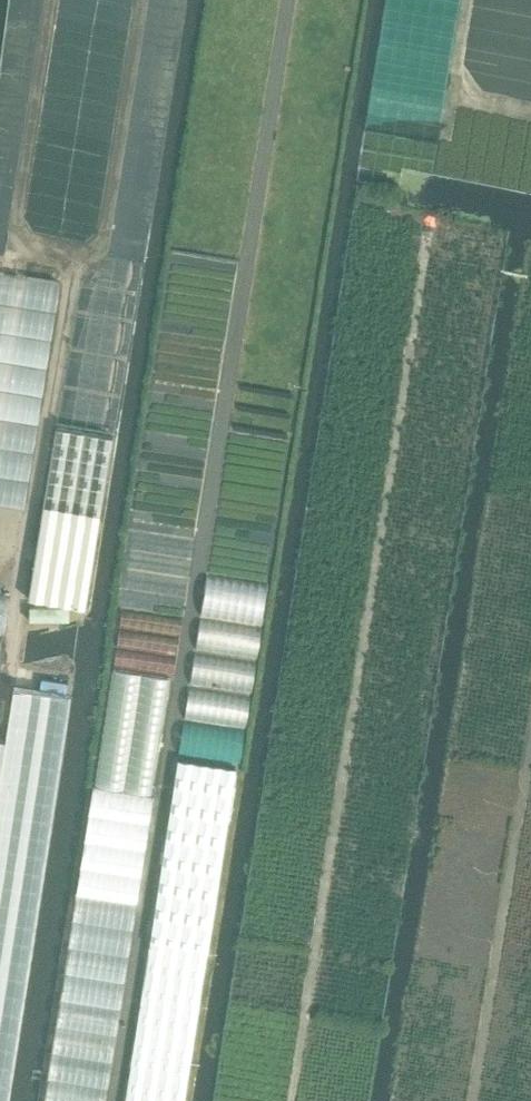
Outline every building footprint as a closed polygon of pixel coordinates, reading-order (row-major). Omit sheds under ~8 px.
[(57,428),(30,599),(87,608),(113,437),(57,428)] [(0,739),(0,1100),(9,1100),(72,695),(14,687),(5,740),(0,739)] [(180,760),(125,1100),(184,1100),(236,769),(180,760)]
